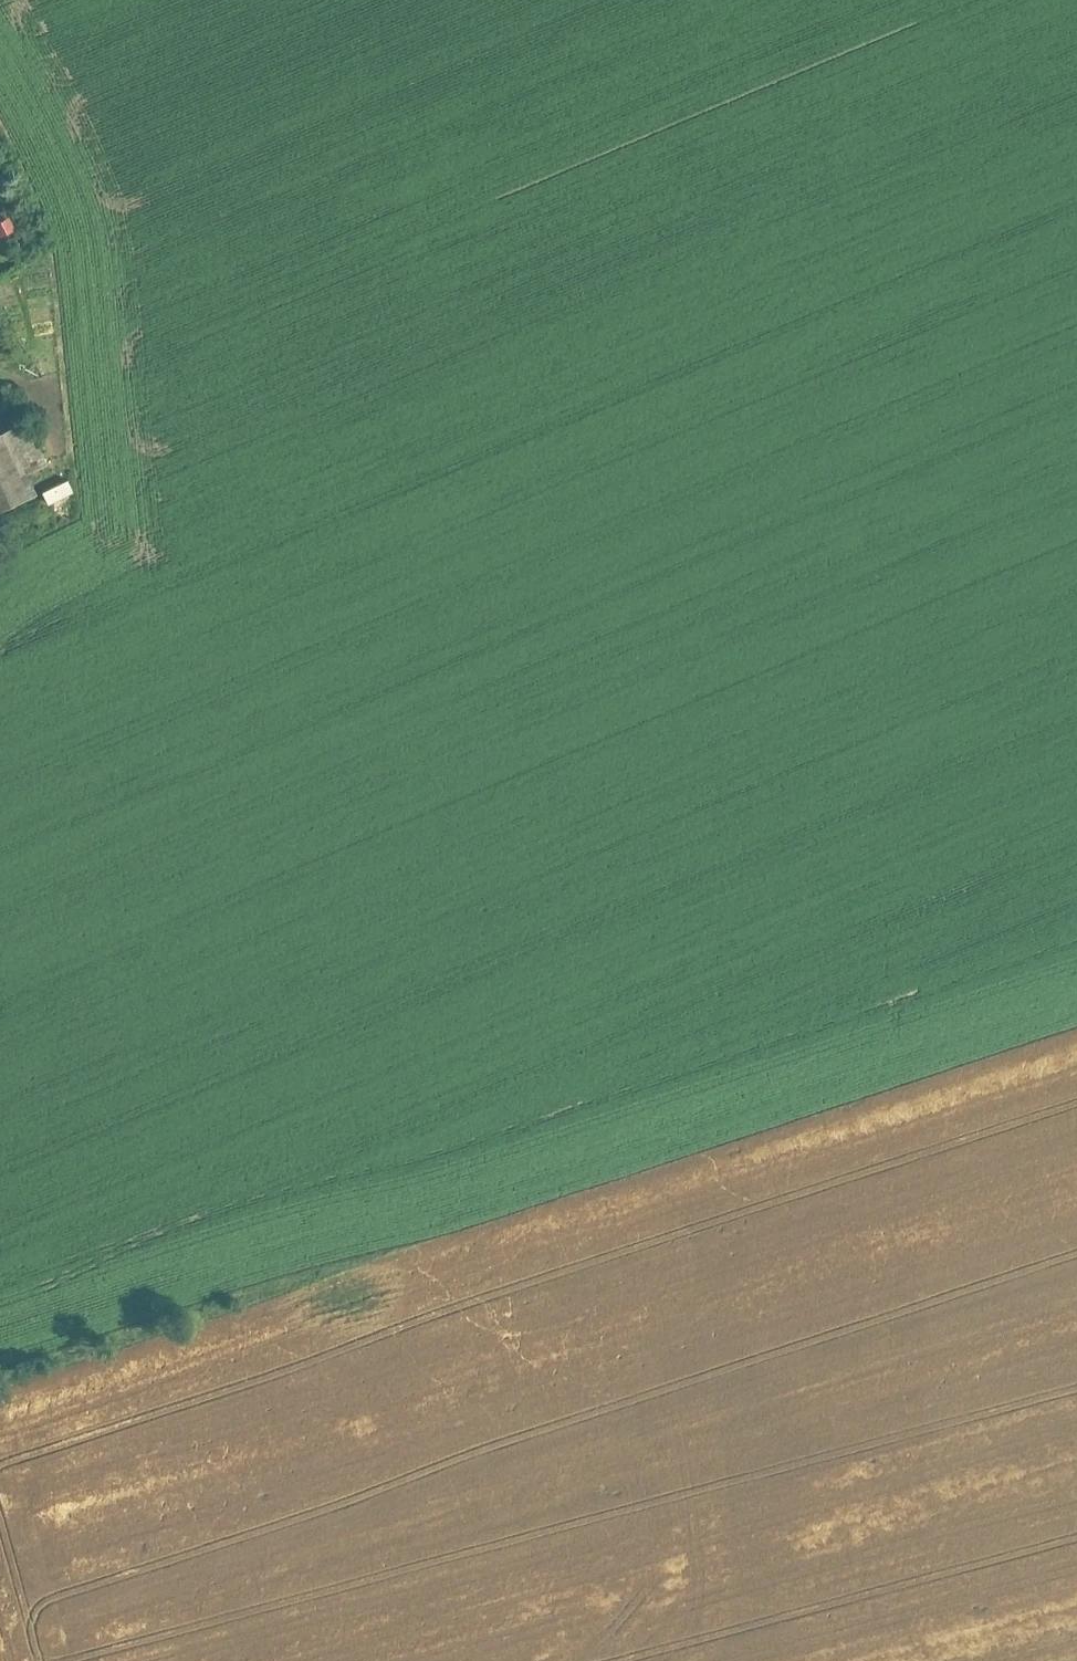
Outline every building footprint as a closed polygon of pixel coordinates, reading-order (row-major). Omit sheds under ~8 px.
[(16,476),(42,465),(22,418),(0,427),(0,524),(31,510),(16,476)]
